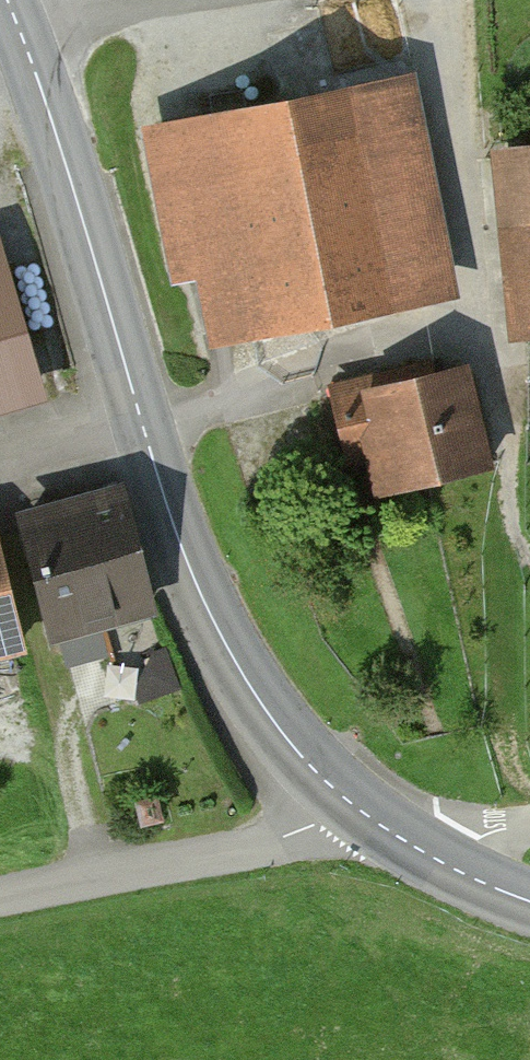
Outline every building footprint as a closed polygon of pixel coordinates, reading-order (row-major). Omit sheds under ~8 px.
[(460,297),(424,87),(158,133),(183,282),(219,276),(229,337),(460,297)] [(529,328),(529,159),(516,160),(529,328)] [(43,388),(0,234),(0,400),(43,388)] [(378,398),(397,492),(507,470),(488,377),(378,398)] [(139,507),(41,530),(65,634),(163,611),(139,507)] [(0,545),(0,666),(40,658),(16,541),(0,545)]
